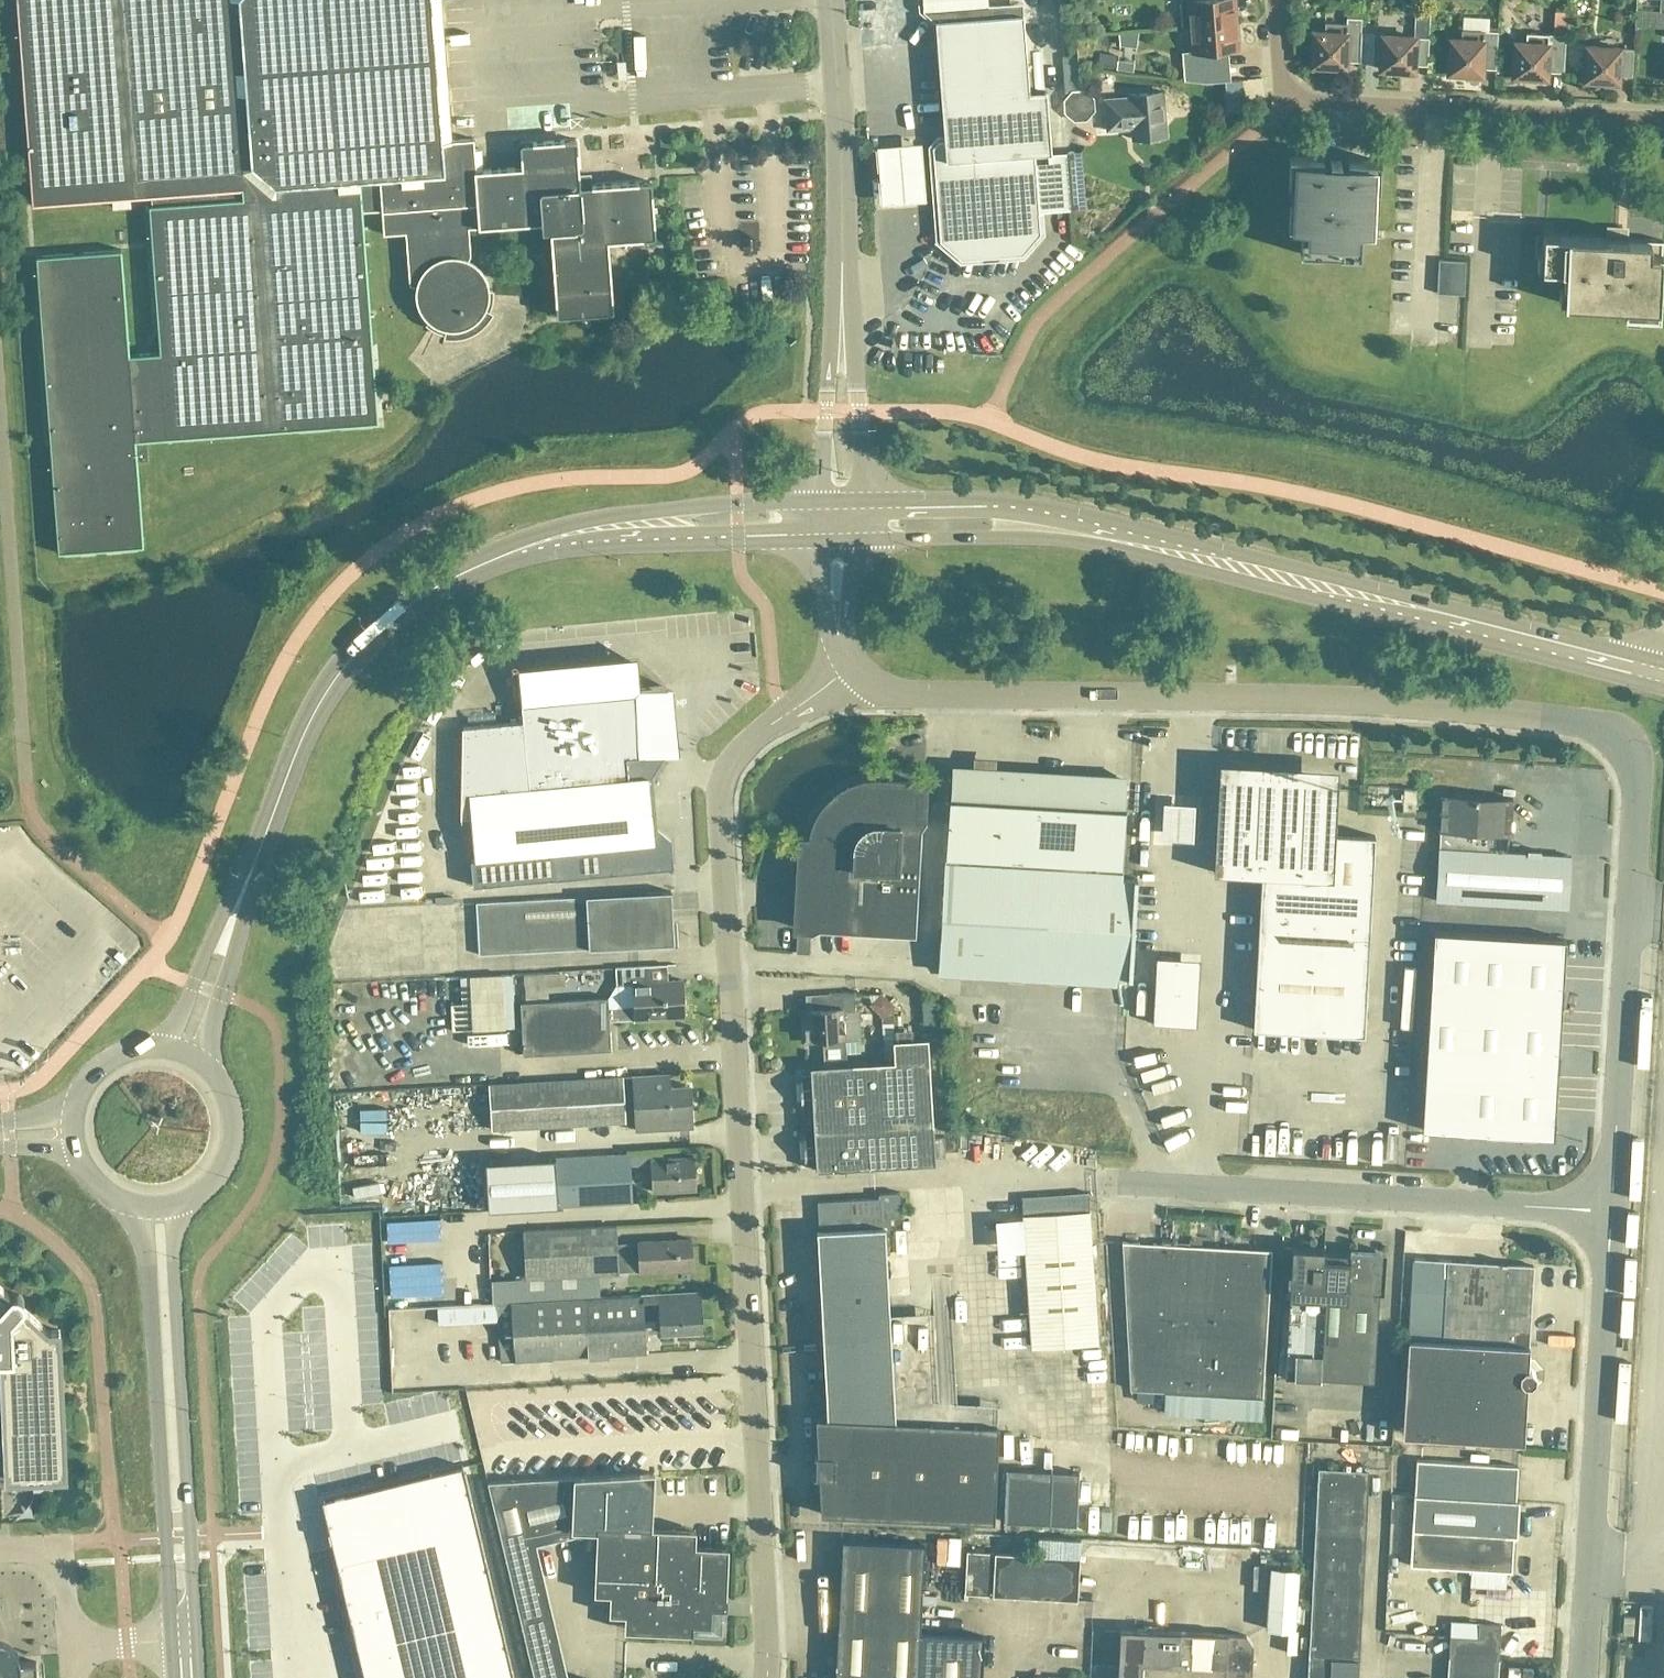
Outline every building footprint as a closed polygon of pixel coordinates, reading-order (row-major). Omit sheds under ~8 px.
[(32,205),(151,196),(152,207),(149,207),(160,353),(131,355),(122,250),(36,256),(50,447),(58,553),(144,547),(138,462),(148,461),(147,440),(167,439),(379,423),(377,396),(363,211),(383,210),(384,235),(406,233),(410,285),(417,286),(416,290),(416,294),(416,295),(417,298),(417,301),(418,304),(419,307),(420,310),(424,315),(426,318),(428,320),(431,322),(434,324),(436,325),(437,326),(440,327),(443,328),(447,329),(448,329),(461,329),(464,328),(465,328),(468,327),(470,326),(471,325),(475,323),(478,320),(479,319),(482,316),(484,313),(486,310),(487,307),(489,302),(489,300),(490,296),(490,295),(490,293),(490,290),(490,287),(489,285),(488,282),(487,279),(486,276),(485,275),(484,273),(482,270),(480,268),(478,266),(478,265),(475,263),(469,260),(472,255),(469,228),(542,223),(543,230),(551,230),(557,317),(615,313),(609,242),(657,238),(654,209),(652,181),(593,185),(580,175),(578,139),(521,143),(522,167),(477,170),(474,139),(443,141),(432,0),(17,0),(32,205)] [(936,22),(945,140),(939,140),(933,147),(940,241),(962,260),(1022,255),(1041,233),(1035,155),(1052,154),(1047,92),(1030,94),(1024,15),(990,17),(989,0),(923,0),(924,12),(932,11),(932,22),(936,22)] [(1192,27),(1237,23),(1235,0),(1183,0),(1183,4),(1180,4),(1182,30),(1192,29),(1192,27)] [(1428,66),(1430,38),(1431,12),(1416,11),(1416,23),(1415,38),(1382,36),(1381,69),(1414,71),(1415,65),(1428,66)] [(1347,24),(1325,23),(1325,33),(1308,32),(1309,48),(1313,48),(1313,66),(1346,68),(1346,62),(1360,62),(1362,19),(1347,18),(1347,24)] [(1239,50),(1237,23),(1192,27),(1192,29),(1194,52),(1184,53),(1185,71),(1230,67),(1229,50),(1239,50)] [(1482,75),(1483,69),(1496,70),(1498,32),(1462,30),(1461,40),(1451,40),(1449,73),(1482,75)] [(1566,35),(1527,33),(1526,44),(1515,43),(1514,77),(1547,78),(1548,73),(1564,73),(1566,35)] [(1619,76),(1633,77),(1634,49),(1587,47),(1585,80),(1619,82),(1619,76)] [(1098,66),(1117,69),(1118,55),(1100,52),(1098,66)] [(1231,81),(1230,67),(1185,71),(1186,80),(1207,83),(1231,81)] [(1094,110),(1094,99),(1084,91),(1073,92),(1065,101),(1066,113),(1075,120),(1087,119),(1094,110)] [(1167,137),(1164,92),(1129,95),(1129,98),(1105,99),(1108,131),(1132,129),(1133,139),(1167,137)] [(897,148),(874,149),(879,207),(901,205),(923,204),(919,146),(897,148)] [(1323,179),(1324,159),(1290,157),(1289,186),(1305,187),(1304,206),(1290,205),(1289,227),(1302,228),(1301,254),(1321,255),(1322,240),(1341,241),(1341,256),(1361,257),(1362,240),(1362,239),(1363,231),(1376,232),(1376,231),(1377,210),(1363,209),(1364,190),(1380,190),(1382,162),(1348,160),(1347,180),(1342,180),(1323,179)] [(1606,239),(1606,238),(1544,235),(1542,270),(1566,272),(1564,304),(1624,307),(1624,316),(1659,317),(1663,241),(1628,239),(1628,240),(1625,240),(1626,230),(1619,230),(1616,229),(1609,229),(1609,240),(1606,239)] [(1465,295),(1466,261),(1440,260),(1439,260),(1437,294),(1440,294),(1459,295),(1465,295)] [(649,777),(647,757),(669,754),(662,686),(640,688),(638,666),(518,678),(523,721),(462,727),(475,859),(471,860),(473,886),(557,878),(557,879),(672,868),(670,840),(654,842),(648,777),(649,777)] [(413,803),(390,804),(390,819),(381,822),(386,838),(379,840),(385,857),(367,864),(367,882),(358,885),(363,897),(406,882),(413,903),(430,902),(424,886),(432,883),(426,868),(435,865),(431,854),(429,813),(428,774),(426,769),(426,752),(404,760),(408,769),(409,790),(413,803)] [(940,973),(1117,984),(1117,978),(1130,979),(1130,980),(1134,980),(1139,879),(1136,879),(1136,880),(1123,880),(1123,869),(1124,869),(1128,798),(1127,798),(1128,780),(954,769),(952,787),(947,861),(940,973)] [(925,819),(922,816),(924,783),(881,781),(881,789),(875,788),(870,789),(864,790),(858,791),(852,794),(847,797),(842,800),(838,803),(834,807),(831,812),(828,816),(825,821),(822,828),(821,833),(820,837),(820,842),(812,841),(810,861),(800,861),(796,927),(808,927),(810,932),(818,928),(915,934),(921,827),(925,819)] [(1215,868),(1215,873),(1263,875),(1255,1029),(1366,1035),(1377,836),(1333,833),(1335,789),(1290,787),(1291,785),(1268,784),(1268,786),(1224,784),(1219,868),(1215,868)] [(1404,811),(1417,812),(1418,790),(1406,789),(1404,811)] [(1512,836),(1514,799),(1444,795),(1442,831),(1441,849),(1440,849),(1437,901),(1569,909),(1572,856),(1542,855),(1542,852),(1529,851),(1529,854),(1508,852),(1509,835),(1512,836)] [(1195,805),(1163,803),(1162,838),(1193,841),(1195,805)] [(1429,856),(1432,835),(1418,833),(1414,854),(1429,856)] [(671,892),(587,897),(476,904),(479,956),(674,945),(671,892)] [(810,932),(797,932),(795,953),(809,953),(810,932)] [(1434,932),(1423,1130),(1555,1138),(1566,940),(1434,932)] [(1157,957),(1153,1023),(1176,1024),(1178,997),(1198,998),(1199,987),(1178,986),(1180,958),(1157,957)] [(1404,986),(1422,987),(1423,958),(1405,958),(1404,986)] [(650,981),(649,966),(615,968),(617,1007),(609,1007),(608,998),(520,1003),(523,1056),(611,1050),(610,1021),(684,1017),(682,980),(650,981)] [(566,971),(510,975),(511,986),(566,982),(566,971)] [(857,1012),(855,992),(829,994),(830,1009),(803,1011),(805,1043),(822,1042),(823,1056),(847,1054),(846,1040),(861,1039),(859,1012),(857,1012)] [(477,1036),(504,1034),(503,1020),(476,1023),(477,1036)] [(894,1040),(895,1061),(811,1066),(811,1073),(801,1073),(803,1107),(813,1107),(815,1131),(804,1132),(806,1165),(817,1165),(817,1171),(936,1165),(929,1038),(894,1040)] [(690,1086),(670,1087),(669,1076),(635,1078),(638,1131),(692,1128),(690,1086)] [(622,1078),(491,1086),(494,1130),(625,1122),(622,1078)] [(1394,1101),(1415,1101),(1415,1080),(1394,1080),(1394,1101)] [(486,1163),(489,1209),(633,1202),(630,1154),(521,1161),(486,1163)] [(652,1160),(654,1193),(697,1191),(696,1158),(652,1160)] [(820,1202),(821,1231),(817,1232),(829,1417),(816,1417),(818,1454),(815,1454),(814,1456),(816,1456),(816,1475),(814,1475),(814,1476),(819,1476),(821,1514),(995,1522),(999,1425),(896,1421),(896,1420),(886,1229),(893,1228),(892,1218),(903,1217),(902,1192),(880,1193),(880,1198),(820,1202)] [(1098,1343),(1090,1211),(1023,1215),(1032,1348),(1098,1343)] [(524,1233),(527,1278),(619,1273),(619,1271),(641,1270),(641,1272),(693,1269),(692,1240),(617,1245),(616,1227),(614,1228),(554,1231),(524,1233)] [(1273,1249),(1122,1241),(1131,1389),(1263,1397),(1273,1249)] [(1377,1382),(1382,1294),(1384,1294),(1387,1253),(1350,1251),(1350,1255),(1324,1254),(1325,1249),(1292,1247),(1289,1293),(1292,1293),(1287,1376),(1377,1382)] [(1525,1440),(1528,1384),(1530,1384),(1535,1380),(1536,1373),(1532,1368),(1528,1368),(1530,1345),(1535,1267),(1449,1262),(1444,1341),(1408,1339),(1403,1434),(1525,1440)] [(477,1278),(477,1300),(490,1300),(490,1278),(477,1278)] [(13,1294),(11,1296),(0,1286),(0,1358),(2,1358),(8,1479),(31,1478),(31,1487),(32,1489),(33,1489),(36,1489),(53,1488),(54,1488),(55,1486),(54,1477),(66,1476),(60,1330),(48,1331),(23,1307),(25,1305),(25,1303),(25,1301),(24,1300),(24,1298),(23,1297),(21,1296),(20,1295),(18,1294),(17,1294),(15,1294),(13,1294)] [(663,1333),(702,1331),(700,1292),(643,1295),(644,1317),(662,1316),(663,1333)] [(646,1354),(644,1317),(643,1295),(511,1302),(511,1304),(505,1304),(496,1304),(501,1362),(515,1361),(646,1354)] [(1086,1381),(1087,1357),(1068,1356),(1068,1381),(1086,1381)] [(1418,1461),(1416,1496),(1519,1502),(1516,1502),(1518,1467),(1418,1461)] [(333,1546),(334,1549),(365,1677),(514,1677),(463,1466),(430,1474),(435,1492),(358,1511),(365,1539),(333,1546)] [(1004,1523),(1050,1525),(1076,1527),(1079,1473),(1007,1469),(1004,1523)] [(1369,1471),(1321,1469),(1311,1677),(1360,1677),(1369,1471)] [(537,1543),(575,1535),(575,1528),(597,1529),(595,1593),(611,1594),(609,1613),(625,1614),(625,1630),(693,1633),(693,1634),(722,1635),(723,1608),(729,1608),(730,1596),(725,1595),(727,1549),(693,1548),(694,1532),(650,1530),(652,1472),(489,1482),(524,1628),(556,1621),(537,1543)] [(9,1492),(10,1519),(37,1517),(36,1491),(9,1492)] [(1519,1502),(1416,1496),(1412,1566),(1512,1572),(1514,1537),(1517,1537),(1519,1502)] [(1075,1546),(1075,1529),(1039,1529),(1040,1547),(1075,1546)] [(965,1569),(965,1536),(941,1536),(941,1569),(965,1569)] [(983,1637),(922,1634),(927,1546),(844,1541),(838,1677),(981,1677),(983,1637)] [(968,1594),(1078,1599),(1080,1599),(1082,1558),(969,1553),(968,1594)] [(1288,1630),(1295,1630),(1299,1569),(1269,1566),(1266,1629),(1288,1631),(1288,1630)] [(1652,1641),(1654,1607),(1641,1606),(1639,1640),(1652,1641)] [(524,1628),(537,1677),(590,1677),(569,1677),(556,1621),(524,1628)] [(1449,1677),(1499,1677),(1502,1626),(1480,1624),(1480,1638),(1451,1636),(1449,1677)] [(1227,1677),(1240,1677),(1254,1677),(1256,1645),(1249,1636),(1121,1629),(1119,1677),(1227,1677)] [(37,1662),(21,1663),(20,1660),(20,1657),(19,1654),(17,1652),(16,1649),(14,1647),(12,1645),(10,1643),(7,1642),(4,1640),(2,1639),(0,1639),(0,1677),(38,1677),(37,1662)]
